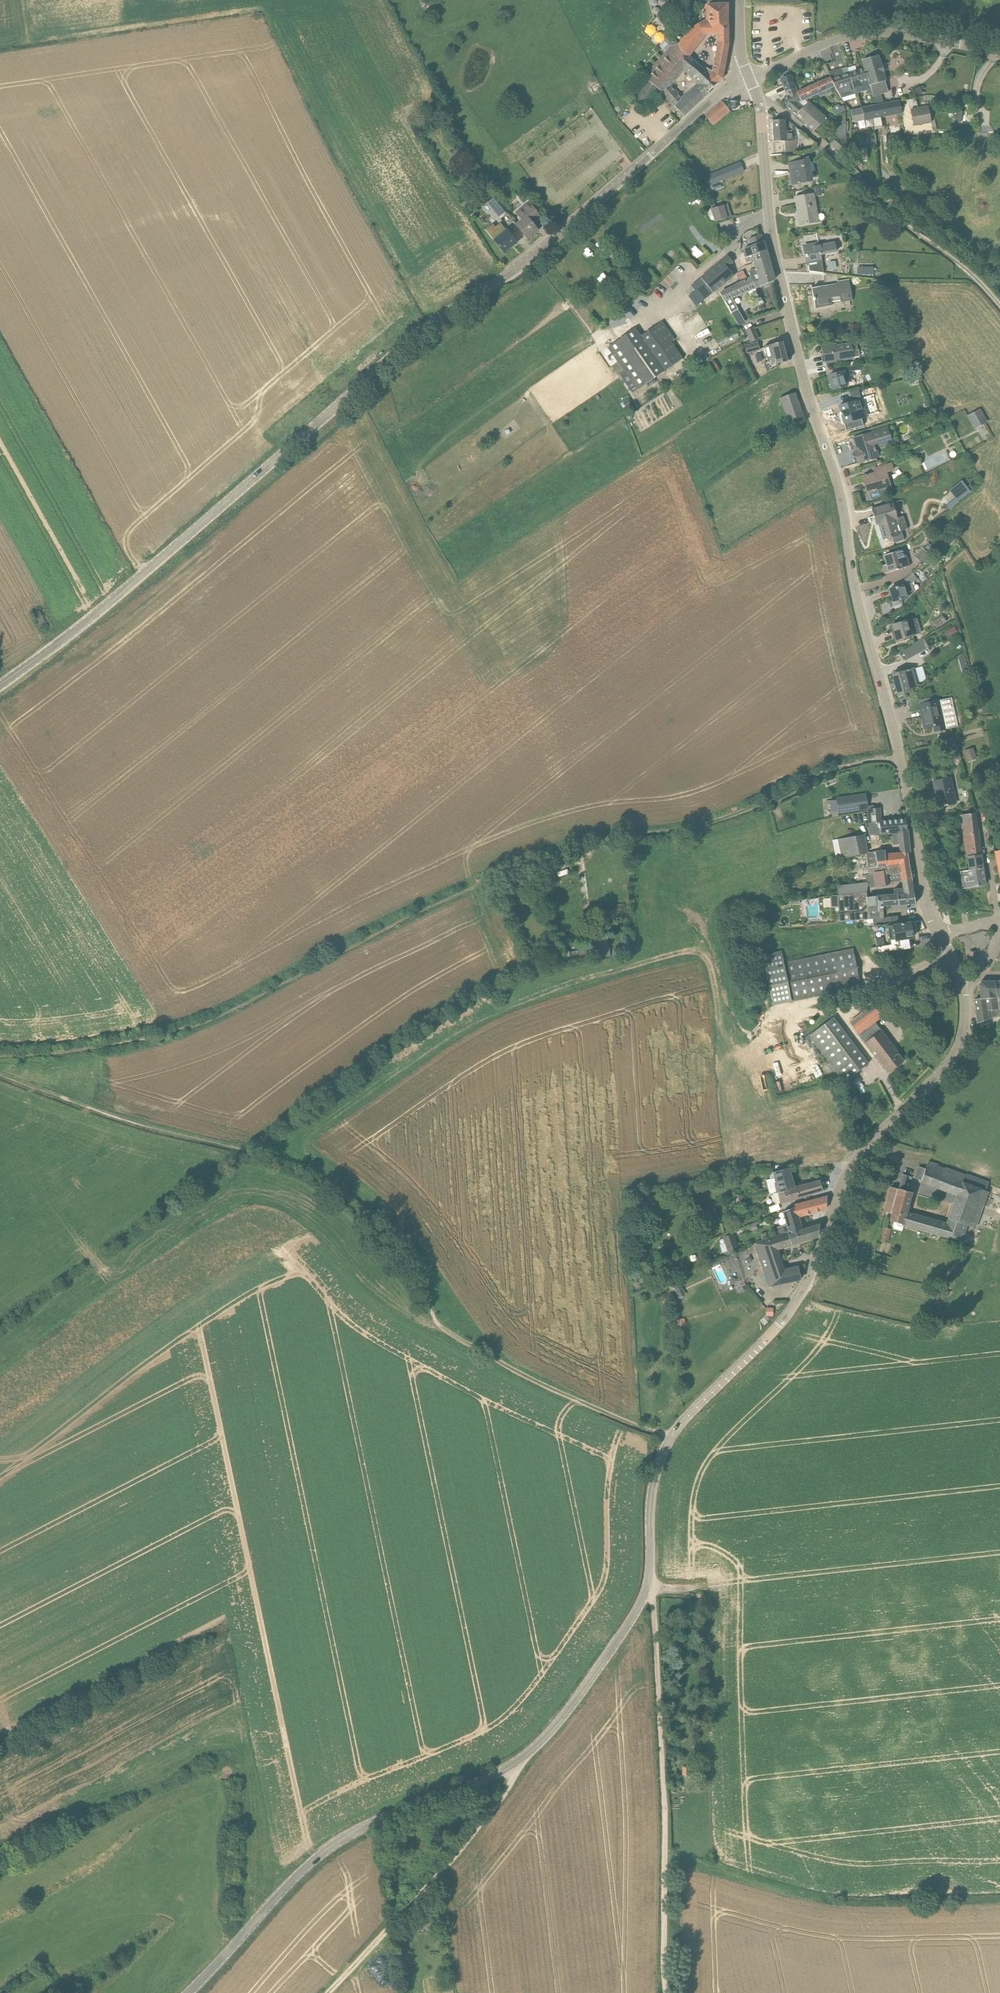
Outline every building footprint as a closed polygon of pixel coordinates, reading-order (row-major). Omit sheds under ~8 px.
[(680,51),(688,58),(706,35),(717,35),(717,42),(711,71),(704,67),(702,70),(718,83),(722,78),(725,68),(729,44),(728,4),(707,5),(707,19),(689,29),(678,44),(677,44),(680,51)] [(666,50),(673,41),(656,25),(648,34),(666,50)] [(709,92),(718,83),(702,70),(688,58),(680,51),(677,44),(670,46),(644,77),(660,92),(674,108),(675,106),(683,115),(709,92)] [(862,61),(864,69),(865,69),(871,90),(876,105),(884,103),(881,95),(888,93),(885,82),(882,72),(883,72),(881,65),(880,65),(877,57),(862,61)] [(849,74),(855,94),(871,90),(865,69),(864,69),(865,70),(849,74)] [(849,96),(855,94),(849,74),(843,76),(830,78),(834,87),(841,98),(849,96)] [(786,92),(795,88),(791,76),(781,80),(786,92)] [(644,110),(660,92),(644,77),(627,96),(644,110)] [(805,101),(834,87),(830,78),(797,93),(805,101)] [(923,93),(920,87),(911,91),(914,97),(923,93)] [(805,101),(797,93),(795,88),(786,92),(788,97),(783,100),(788,108),(797,116),(808,103),(805,101)] [(881,118),(902,114),(899,100),(884,103),(876,105),(862,107),(862,108),(864,120),(864,121),(874,119),(875,130),(883,128),(881,118)] [(722,102),(717,107),(724,116),(730,111),(729,110),(722,102)] [(825,118),(819,112),(808,103),(797,116),(814,131),(825,118)] [(843,106),(840,107),(839,104),(834,106),(831,111),(835,115),(836,114),(845,111),(843,106)] [(911,109),(913,122),(930,119),(928,106),(911,109)] [(711,112),(719,121),(724,116),(717,107),(711,112)] [(853,123),(864,120),(862,108),(851,110),(853,123)] [(948,115),(953,116),(952,122),(960,124),(962,112),(954,110),(954,111),(949,110),(948,115)] [(705,116),(713,125),(719,121),(711,112),(705,116)] [(772,122),(773,142),(784,141),(785,155),(797,154),(796,139),(793,139),(792,125),(788,121),(772,122)] [(846,146),(846,141),(846,122),(832,133),(836,137),(845,145),(838,150),(846,157),(849,154),(849,148),(846,146)] [(832,145),(838,150),(845,145),(836,137),(830,144),(832,145)] [(789,164),(790,172),(794,171),(796,184),(795,184),(813,181),(809,160),(801,161),(789,164)] [(703,177),(707,187),(744,171),(740,162),(703,177)] [(799,225),(819,221),(815,194),(804,196),(795,198),(797,212),(799,212),(800,216),(798,216),(799,225)] [(501,219),(507,214),(494,198),(487,203),(501,219)] [(536,222),(541,218),(529,202),(516,213),(521,220),(516,224),(527,239),(538,231),(537,231),(538,231),(533,224),(536,222)] [(711,209),(715,222),(727,218),(723,205),(711,209)] [(506,230),(500,223),(495,227),(493,224),(486,230),(494,240),(504,253),(517,243),(506,230)] [(752,255),(755,263),(768,258),(766,250),(765,250),(764,244),(763,242),(761,234),(748,238),(751,246),(743,250),(745,258),(752,255)] [(802,236),(804,244),(817,242),(815,234),(802,236)] [(809,272),(823,273),(822,262),(821,256),(837,252),(835,243),(805,248),(804,247),(804,248),(806,258),(807,258),(809,272)] [(772,269),(771,269),(768,258),(755,263),(752,255),(745,258),(747,263),(753,261),(755,269),(748,271),(751,277),(755,288),(775,280),(772,269)] [(701,299),(703,301),(714,292),(733,276),(726,268),(733,262),(727,256),(701,278),(692,285),(695,289),(694,290),(701,299)] [(741,282),(747,279),(743,271),(737,274),(741,282)] [(812,289),(813,298),(814,301),(815,309),(816,309),(816,308),(832,305),(831,298),(840,297),(841,302),(853,300),(849,280),(837,282),(836,275),(823,273),(826,287),(812,289)] [(732,298),(755,288),(751,277),(747,279),(741,282),(720,293),(725,302),(731,313),(738,327),(745,323),(738,310),(738,309),(732,298)] [(626,304),(633,298),(626,291),(619,297),(626,304)] [(604,316),(610,313),(605,301),(599,304),(604,316)] [(641,336),(636,328),(608,347),(625,371),(619,375),(632,394),(646,384),(649,387),(655,382),(653,379),(683,358),(672,343),(676,341),(662,321),(641,336)] [(746,331),(751,342),(758,339),(753,328),(746,331)] [(777,364),(787,362),(782,342),(763,347),(766,358),(767,360),(768,363),(764,364),(767,373),(778,367),(777,364)] [(746,353),(750,352),(759,350),(758,343),(745,346),(746,353)] [(822,346),(825,363),(854,358),(859,357),(858,350),(853,351),(852,343),(837,345),(837,344),(822,346)] [(841,366),(841,372),(828,376),(832,389),(848,385),(846,378),(850,377),(855,375),(854,371),(861,370),(861,365),(854,365),(850,366),(841,366)] [(788,422),(795,420),(804,416),(795,393),(779,399),(788,422)] [(630,399),(624,402),(628,410),(633,407),(630,399)] [(846,431),(863,426),(862,419),(868,418),(863,399),(839,406),(840,413),(839,413),(840,415),(841,415),(846,431)] [(940,418),(939,409),(930,410),(931,419),(940,418)] [(980,409),(967,417),(969,421),(975,418),(979,427),(987,423),(980,409)] [(857,464),(879,457),(877,449),(893,444),(888,427),(859,436),(860,442),(852,444),(854,452),(857,463),(857,464)] [(874,469),(875,473),(867,475),(867,474),(864,475),(864,476),(862,477),(867,493),(868,493),(869,493),(871,500),(886,495),(884,491),(892,489),(887,473),(894,471),(892,464),(884,466),(874,469)] [(955,498),(958,502),(971,492),(962,481),(949,491),(955,498)] [(958,502),(955,498),(949,503),(952,507),(958,502)] [(872,509),(876,525),(878,524),(883,540),(892,537),(894,543),(904,540),(901,530),(898,531),(895,520),(898,519),(893,503),(881,506),(872,509)] [(949,533),(944,540),(951,544),(956,537),(949,533)] [(923,548),(928,553),(933,548),(928,543),(923,548)] [(923,548),(914,557),(921,563),(929,554),(928,553),(923,548)] [(894,571),(909,567),(904,550),(893,553),(890,553),(887,554),(884,555),(886,565),(882,566),(885,574),(894,571)] [(909,598),(908,593),(913,592),(914,590),(912,584),(918,580),(912,573),(902,581),(903,585),(889,589),(894,605),(904,602),(903,599),(909,598)] [(42,609),(35,612),(42,627),(49,624),(42,609)] [(950,612),(939,619),(939,618),(931,623),(935,630),(943,625),(943,624),(954,618),(950,612)] [(896,641),(914,635),(921,633),(916,618),(909,620),(892,625),(896,641)] [(954,626),(945,631),(949,639),(958,633),(954,626)] [(924,639),(903,651),(908,660),(928,647),(924,639)] [(958,658),(962,673),(968,668),(964,653),(958,658)] [(892,674),(895,685),(916,679),(913,669),(892,674)] [(918,685),(916,679),(895,685),(898,696),(909,692),(908,690),(916,688),(915,686),(918,685)] [(946,729),(940,700),(940,699),(933,700),(930,698),(920,700),(919,703),(924,728),(933,726),(934,732),(946,729)] [(945,744),(948,753),(950,752),(953,761),(961,759),(956,741),(955,741),(945,744)] [(964,751),(968,761),(977,759),(973,748),(964,751)] [(948,805),(957,804),(951,778),(943,779),(933,781),(935,791),(937,791),(937,794),(936,795),(938,807),(948,805)] [(839,813),(868,808),(866,794),(837,799),(839,813)] [(881,834),(892,833),(907,832),(906,820),(881,822),(880,808),(867,809),(868,819),(870,835),(881,834)] [(981,860),(981,855),(976,814),(961,816),(967,857),(969,870),(969,872),(983,870),(981,860)] [(909,843),(907,832),(892,833),(893,845),(900,844),(909,843)] [(866,853),(868,852),(864,835),(833,840),(836,860),(866,853)] [(909,852),(910,851),(900,852),(885,854),(885,850),(868,852),(866,853),(868,868),(908,863),(907,854),(909,852)] [(554,861),(540,865),(544,877),(558,873),(554,861)] [(901,882),(911,880),(909,865),(868,871),(869,875),(866,875),(867,883),(837,886),(838,895),(866,892),(868,886),(871,887),(872,887),(876,887),(874,872),(885,871),(885,875),(888,874),(889,882),(901,881),(901,882)] [(983,870),(969,872),(969,870),(965,871),(967,888),(970,887),(985,885),(983,870)] [(888,885),(888,882),(889,882),(888,874),(885,875),(885,871),(874,872),(876,887),(888,885)] [(894,894),(878,896),(879,907),(892,906),(907,905),(915,904),(911,880),(901,882),(902,888),(894,889),(894,894)] [(838,896),(828,897),(828,901),(830,902),(831,908),(839,907),(840,922),(873,919),(874,924),(884,922),(883,919),(884,919),(883,910),(879,910),(879,907),(878,896),(867,897),(866,892),(838,895),(838,896)] [(544,894),(534,896),(536,905),(546,903),(544,894)] [(615,906),(616,913),(624,912),(623,905),(615,906)] [(887,926),(889,940),(891,944),(891,945),(876,947),(877,954),(901,950),(909,948),(908,939),(908,938),(913,938),(910,922),(900,924),(893,925),(892,922),(884,923),(884,927),(887,926)] [(860,988),(853,949),(783,963),(781,951),(763,955),(773,1005),(791,1002),(860,988)] [(981,982),(979,984),(980,999),(999,997),(999,981),(981,982)] [(980,999),(975,1000),(978,1022),(987,1019),(989,1018),(999,1016),(999,1015),(999,1010),(999,1009),(999,997),(980,999)] [(882,1016),(885,1014),(878,1005),(875,1007),(873,1005),(850,1023),(859,1034),(859,1035),(865,1043),(864,1043),(869,1049),(886,1037),(874,1022),(882,1016)] [(868,1064),(862,1056),(833,1018),(809,1036),(844,1082),(868,1064)] [(869,1049),(874,1056),(880,1064),(881,1063),(888,1073),(904,1061),(896,1052),(897,1051),(886,1037),(869,1049)] [(988,1184),(937,1165),(928,1162),(925,1169),(919,1167),(915,1178),(925,1182),(957,1194),(949,1218),(948,1218),(946,1223),(907,1212),(912,1193),(901,1190),(892,1187),(885,1212),(893,1214),(891,1221),(900,1224),(959,1240),(962,1241),(966,1224),(976,1228),(988,1192),(986,1191),(988,1184)] [(756,1167),(758,1174),(769,1173),(771,1172),(770,1164),(760,1166),(756,1167)] [(774,1178),(766,1180),(769,1194),(773,1193),(794,1188),(788,1169),(773,1172),(774,1178)] [(773,1193),(773,1195),(772,1197),(773,1202),(775,1203),(822,1190),(820,1181),(794,1188),(773,1193)] [(798,1217),(823,1210),(826,1209),(827,1197),(817,1200),(794,1206),(795,1208),(798,1217)] [(801,1229),(798,1217),(795,1208),(783,1212),(787,1224),(777,1227),(780,1234),(786,1232),(789,1231),(790,1233),(801,1229)] [(758,1232),(755,1224),(749,1226),(752,1234),(758,1232)] [(789,1231),(786,1232),(791,1245),(818,1237),(819,1225),(818,1225),(801,1230),(801,1229),(790,1233),(789,1231)] [(880,1241),(887,1243),(891,1229),(884,1227),(880,1241)] [(776,1249),(791,1245),(786,1232),(780,1234),(754,1243),(766,1277),(769,1287),(801,1279),(798,1267),(783,1270),(776,1249)] [(723,1237),(728,1253),(739,1249),(734,1233),(723,1237)] [(686,1295),(678,1280),(671,1283),(679,1299),(686,1295)] [(686,1325),(684,1318),(676,1320),(678,1327),(686,1325)] [(682,1766),(683,1775),(693,1775),(693,1766),(682,1766)]
